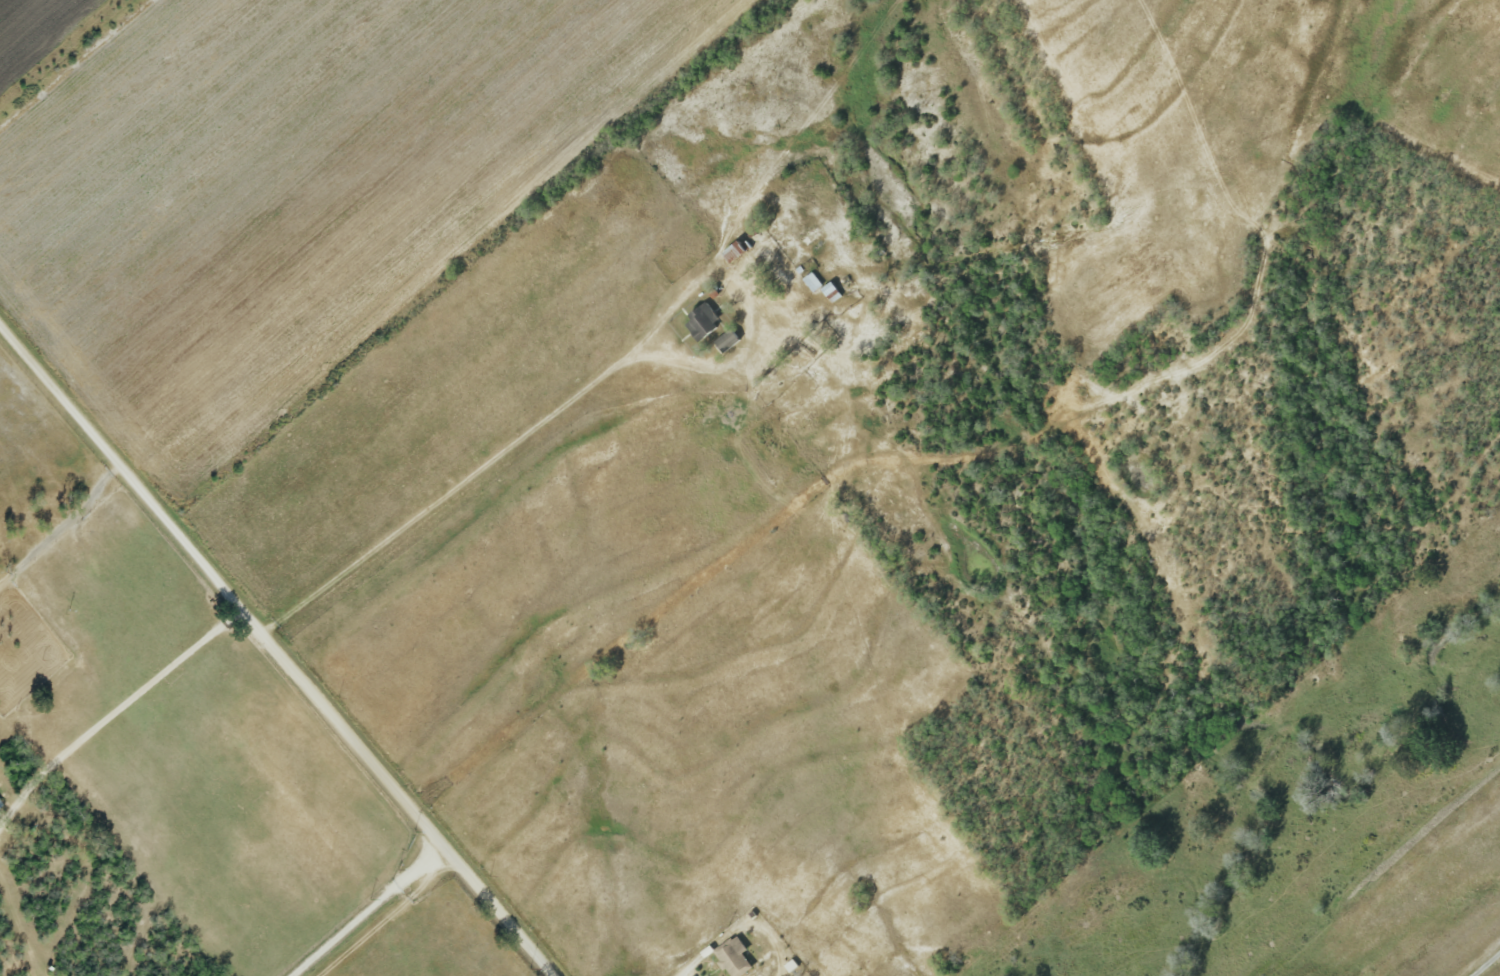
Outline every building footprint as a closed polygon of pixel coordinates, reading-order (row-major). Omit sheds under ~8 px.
[(812,293),(822,287),(813,272),(803,279),(812,293)] [(682,324),(698,342),(721,321),(705,303),(682,324)] [(737,938),(713,955),(729,975),(743,975),(752,969),(742,955),(747,951),(737,938)]
